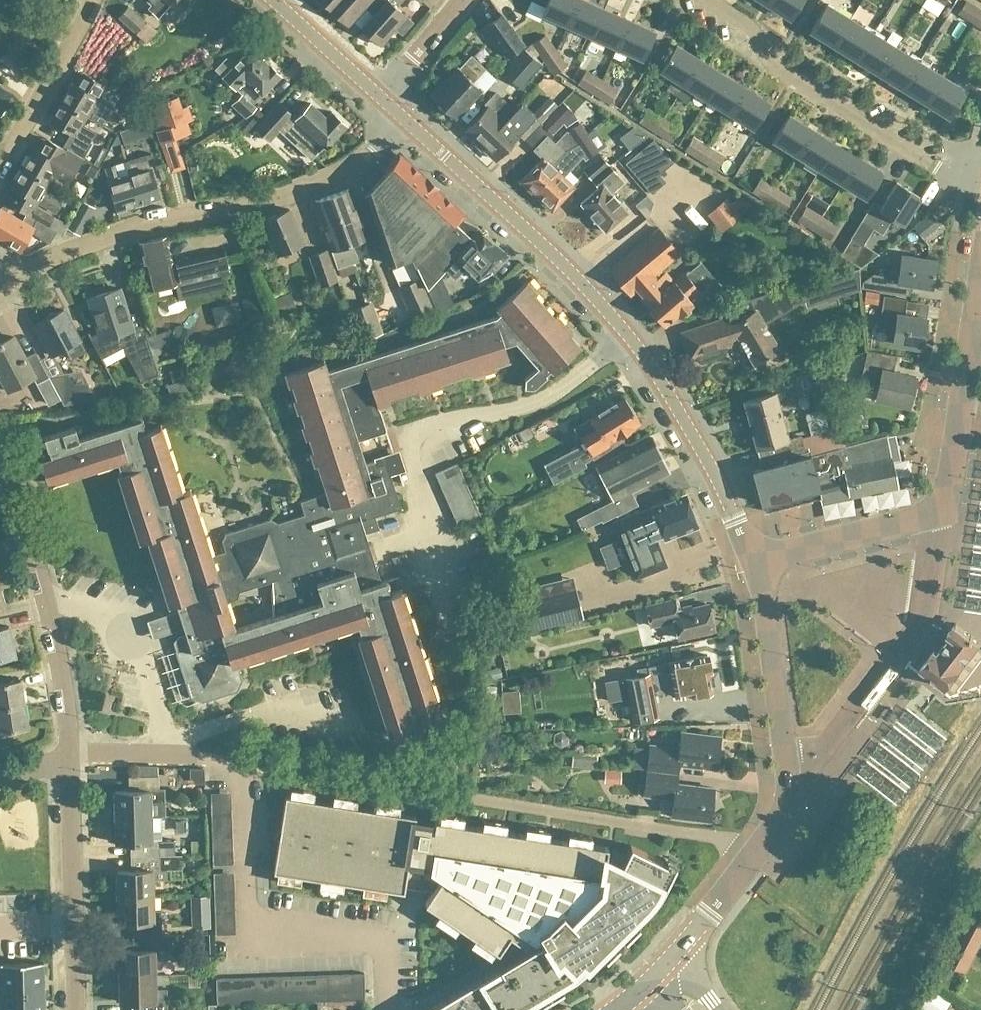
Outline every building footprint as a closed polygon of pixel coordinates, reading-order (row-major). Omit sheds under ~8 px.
[(150,6),(146,10),(157,19),(169,5),(170,6),(175,0),(143,0),(150,6)] [(330,11),(339,0),(314,0),(321,7),(323,5),(330,11)] [(345,24),(349,28),(365,10),(373,17),(388,0),(339,0),(330,11),(337,18),(335,20),(343,26),(345,24)] [(361,30),(380,47),(396,30),(402,36),(412,24),(406,18),(396,9),(404,0),(388,0),(373,17),(361,30)] [(568,26),(579,0),(549,0),(543,15),(568,26)] [(592,37),(604,11),(579,0),(568,26),(592,37)] [(767,5),(790,19),(802,0),(769,0),(767,5)] [(973,25),(980,13),(980,11),(966,2),(957,16),(973,25)] [(811,32),(834,46),(850,21),(827,7),(828,7),(826,6),(811,32)] [(145,43),(155,33),(127,8),(117,19),(135,35),(136,34),(145,43)] [(592,37),(617,48),(628,22),(604,11),(592,37)] [(523,47),(501,16),(485,28),(507,58),(523,47)] [(857,61),(873,35),(850,21),(834,46),(857,61)] [(628,22),(617,48),(642,59),(654,34),(628,22)] [(857,61),(880,75),(895,49),(873,35),(857,61)] [(545,36),(531,46),(553,77),(567,67),(545,36)] [(670,92),(678,98),(700,62),(676,47),(661,71),(674,79),(668,88),(670,92)] [(252,106),(279,77),(251,49),(233,67),(226,59),(215,71),(241,96),(231,106),(245,120),(255,109),(252,106)] [(880,75),(903,89),(918,64),(895,49),(880,75)] [(514,84),(535,61),(522,50),(501,73),(514,84)] [(472,84),(484,70),(470,57),(458,71),(457,70),(433,98),(445,108),(443,111),(452,119),(454,116),(456,118),(480,91),(472,84)] [(687,103),(694,92),(707,100),(722,76),(700,62),(678,98),(687,103)] [(903,89),(926,103),(941,78),(918,64),(903,89)] [(577,86),(593,96),(602,81),(586,71),(577,86)] [(72,85),(61,104),(86,118),(102,127),(120,96),(82,74),(75,86),(72,85)] [(745,90),(722,76),(707,100),(730,114),(745,90)] [(941,78),(926,103),(949,118),(965,92),(964,91),(964,92),(941,78)] [(606,84),(602,81),(593,96),(609,105),(618,90),(606,84)] [(10,95),(0,89),(0,112),(10,95)] [(768,105),(745,90),(730,114),(753,129),(768,105)] [(465,132),(480,147),(504,122),(504,119),(512,110),(495,94),(485,105),(488,108),(465,132)] [(165,129),(156,132),(163,153),(177,148),(174,139),(180,137),(176,126),(185,123),(191,121),(186,108),(181,110),(177,98),(157,105),(165,129)] [(548,117),(558,107),(548,98),(538,109),(548,117)] [(558,107),(548,117),(540,125),(552,136),(563,125),(565,129),(577,121),(573,115),(573,114),(561,103),(558,107)] [(50,123),(75,137),(88,145),(95,133),(82,126),(86,118),(61,104),(50,123)] [(253,120),(241,132),(247,138),(255,129),(269,142),(279,132),(310,161),(323,147),(325,149),(346,127),(331,114),(326,119),(309,105),(296,120),(278,104),(259,125),(253,120)] [(514,112),(512,110),(504,119),(504,122),(480,147),(496,161),(536,118),(521,104),(514,112)] [(639,124),(655,133),(663,120),(647,110),(639,124)] [(774,142),(797,156),(812,132),(789,117),(774,142)] [(671,143),(679,130),(663,120),(655,133),(671,143)] [(576,148),(575,147),(589,138),(580,125),(567,134),(566,134),(566,133),(554,145),(562,153),(563,154),(576,148)] [(797,156),(820,170),(835,146),(812,132),(797,156)] [(533,196),(556,171),(551,166),(564,154),(563,154),(554,145),(546,138),(533,151),(542,160),(520,183),(533,196)] [(598,151),(589,138),(575,147),(576,148),(584,160),(598,151)] [(685,152),(701,162),(709,148),(693,138),(685,152)] [(34,151),(23,170),(48,184),(52,177),(67,185),(81,160),(46,140),(38,153),(34,151)] [(75,142),(68,153),(78,159),(85,148),(75,142)] [(640,152),(624,165),(651,196),(666,184),(659,176),(672,165),(653,142),(640,152)] [(820,170),(842,185),(858,161),(835,146),(820,170)] [(701,162),(717,172),(725,157),(709,148),(701,162)] [(564,154),(551,166),(556,171),(533,196),(551,213),(575,188),(560,174),(571,162),(564,154)] [(125,164),(129,177),(138,205),(159,199),(150,171),(149,171),(145,158),(125,164)] [(600,158),(583,173),(592,182),(609,168),(600,158)] [(881,175),(858,161),(842,185),(866,199),(881,175)] [(472,241),(471,240),(453,223),(458,219),(397,162),(364,197),(388,265),(411,257),(427,290),(448,268),(455,260),(455,259),(472,241)] [(129,177),(120,180),(116,167),(105,171),(109,183),(108,184),(116,212),(138,205),(129,177)] [(609,168),(592,182),(598,189),(580,205),(605,233),(627,213),(611,194),(623,184),(609,168)] [(44,192),(48,184),(23,170),(12,189),(15,191),(7,204),(29,217),(30,215),(37,204),(56,214),(62,202),(44,192)] [(272,191),(270,170),(240,172),(242,193),(272,191)] [(752,194),(767,203),(776,189),(760,179),(752,194)] [(903,226),(920,199),(896,184),(881,209),(873,204),(850,240),(862,247),(873,230),(882,236),(892,219),(903,226)] [(783,213),(792,199),(776,189),(767,203),(783,213)] [(348,191),(314,203),(324,231),(358,218),(348,191)] [(648,196),(636,206),(648,220),(654,204),(648,196)] [(725,231),(744,214),(729,197),(709,214),(725,231)] [(73,217),(82,222),(89,210),(80,205),(73,217)] [(49,226),(54,218),(35,207),(30,215),(49,226)] [(797,222),(813,232),(822,218),(806,208),(797,222)] [(30,234),(33,229),(32,228),(0,210),(0,242),(19,253),(30,234)] [(276,256),(303,244),(288,211),(261,223),(276,256)] [(358,218),(324,231),(339,273),(352,269),(349,259),(356,257),(351,245),(365,240),(358,218)] [(829,242),(837,228),(822,218),(813,232),(829,242)] [(49,245),(56,233),(36,221),(32,228),(33,229),(30,234),(49,245)] [(232,230),(211,236),(214,248),(235,242),(232,230)] [(684,274),(673,284),(662,270),(679,255),(658,230),(609,271),(611,274),(611,278),(623,293),(627,293),(629,296),(636,291),(648,305),(646,307),(654,316),(653,319),(657,324),(661,324),(663,327),(677,314),(680,317),(692,307),(691,306),(703,297),(684,274)] [(505,259),(478,233),(471,240),(472,241),(455,259),(455,260),(448,268),(453,273),(461,265),(478,281),(490,275),(505,259)] [(228,272),(223,253),(171,265),(164,238),(138,244),(142,263),(139,264),(146,292),(175,285),(228,272)] [(319,288),(336,282),(326,252),(308,258),(319,288)] [(880,270),(877,292),(896,294),(909,296),(910,286),(931,289),(935,262),(901,257),(899,273),(880,270)] [(413,319),(431,311),(418,282),(400,290),(413,319)] [(358,443),(386,434),(378,407),(389,404),(388,401),(417,391),(418,394),(441,387),(440,384),(470,374),(471,377),(494,370),(493,367),(509,362),(504,347),(515,344),(537,369),(524,380),(524,389),(533,390),(547,378),(545,376),(551,371),(552,373),(580,349),(569,336),(572,334),(556,316),(553,318),(533,295),(535,293),(528,284),(526,283),(496,310),(500,314),(495,319),(326,373),(323,363),(285,375),(289,388),(292,387),(296,400),(293,401),(297,414),(300,413),(305,427),(302,428),(306,440),(309,439),(313,453),(310,454),(314,466),(317,465),(326,494),(327,494),(331,508),(373,494),(371,489),(382,485),(384,491),(394,488),(389,473),(397,470),(401,484),(402,484),(393,455),(365,464),(358,443)] [(690,358),(693,357),(701,365),(725,356),(726,346),(740,341),(753,364),(777,350),(764,327),(808,300),(799,285),(751,301),(755,311),(741,319),(740,315),(682,336),(690,358)] [(133,340),(130,332),(133,331),(119,290),(87,300),(99,334),(91,339),(88,335),(87,335),(105,368),(106,367),(102,359),(122,348),(127,356),(128,355),(136,353),(145,381),(158,377),(145,336),(133,340)] [(878,306),(879,295),(865,293),(863,304),(878,306)] [(922,349),(926,320),(903,316),(905,301),(884,298),(880,325),(895,327),(892,345),(922,349)] [(362,342),(381,336),(370,305),(351,312),(362,342)] [(47,315),(43,322),(35,326),(51,357),(65,350),(70,360),(84,353),(78,342),(79,342),(63,311),(56,315),(47,315)] [(148,338),(152,351),(173,345),(169,332),(148,338)] [(48,379),(35,354),(24,360),(12,339),(0,345),(0,379),(7,393),(33,379),(36,385),(48,379)] [(247,374),(253,356),(233,350),(228,368),(247,374)] [(909,407),(915,378),(893,373),(896,358),(867,352),(860,381),(878,385),(875,400),(909,407)] [(65,375),(51,382),(64,407),(91,403),(88,387),(73,389),(65,375)] [(55,391),(40,393),(43,409),(57,407),(55,391)] [(782,455),(808,448),(805,438),(804,436),(788,441),(775,394),(744,403),(750,425),(753,424),(756,434),(752,435),(756,450),(779,444),(782,455)] [(585,445),(543,468),(552,485),(587,466),(585,463),(622,441),(619,437),(640,424),(624,398),(604,410),(602,407),(593,413),(595,416),(583,424),(575,429),(585,445)] [(389,595),(385,582),(380,584),(364,535),(379,531),(375,518),(401,510),(394,488),(384,491),(382,485),(371,489),(373,494),(331,508),(327,494),(326,494),(299,503),(304,516),(277,525),(269,521),(225,535),(221,543),(224,553),(210,558),(189,491),(181,493),(160,427),(143,432),(139,420),(77,440),(74,429),(43,438),(47,451),(48,450),(50,458),(39,462),(46,484),(116,462),(120,474),(117,475),(139,542),(147,540),(160,580),(168,606),(175,604),(178,613),(157,619),(163,637),(183,630),(185,636),(178,638),(173,644),(190,698),(201,704),(236,692),(241,682),(236,665),(357,626),(361,638),(358,639),(387,729),(392,727),(396,739),(413,734),(411,729),(415,728),(418,722),(418,721),(440,714),(400,592),(400,591),(389,595)] [(534,438),(529,427),(517,433),(523,443),(534,438)] [(829,431),(805,438),(808,448),(809,453),(810,458),(845,448),(843,442),(833,445),(829,431)] [(822,505),(835,502),(896,490),(897,490),(891,458),(886,437),(845,448),(810,458),(821,499),(822,505)] [(669,474),(652,440),(596,468),(613,502),(669,474)] [(779,444),(756,450),(759,462),(782,455),(779,444)] [(782,455),(759,462),(761,470),(783,464),(782,459),(784,459),(809,453),(808,448),(782,455)] [(821,499),(810,458),(809,453),(784,459),(782,459),(783,464),(761,470),(753,472),(761,505),(763,504),(766,513),(821,499)] [(457,465),(434,475),(440,487),(462,477),(457,465)] [(651,509),(651,510),(615,524),(636,579),(665,568),(654,539),(661,536),(663,541),(697,528),(684,495),(651,509)] [(609,504),(577,520),(582,532),(600,523),(601,524),(616,517),(609,504)] [(562,583),(510,596),(519,631),(571,619),(562,583)] [(980,609),(980,591),(972,588),(967,605),(980,609)] [(678,640),(714,631),(708,606),(677,613),(674,602),(646,608),(651,628),(674,622),(678,640)] [(944,645),(953,652),(967,634),(954,625),(947,634),(950,636),(944,645)] [(14,657),(8,628),(0,630),(0,660),(14,657)] [(979,644),(967,634),(953,652),(966,662),(979,644)] [(920,669),(930,677),(935,681),(945,689),(959,670),(966,662),(953,652),(944,645),(937,653),(934,651),(920,669)] [(662,696),(674,694),(675,700),(690,697),(690,698),(712,693),(711,693),(720,691),(717,672),(710,674),(706,656),(691,659),(691,658),(683,659),(683,661),(668,664),(668,665),(647,669),(648,676),(625,680),(634,724),(657,719),(653,697),(662,695),(662,696)] [(22,706),(19,683),(21,682),(21,681),(0,684),(0,709),(22,706)] [(0,709),(0,734),(28,730),(27,728),(25,729),(22,706),(0,709)] [(542,710),(544,721),(559,719),(558,708),(542,710)] [(646,772),(677,776),(679,766),(716,770),(719,738),(680,734),(679,751),(649,747),(649,751),(646,771),(646,772)] [(676,785),(677,776),(646,772),(643,796),(672,800),(670,817),(709,821),(713,790),(676,785)] [(114,807),(114,820),(150,818),(164,817),(163,791),(157,791),(157,778),(128,779),(128,793),(114,793),(114,794),(110,794),(110,807),(114,807)] [(665,887),(675,866),(674,865),(663,886),(656,883),(666,864),(630,846),(620,866),(606,859),(607,849),(434,821),(433,828),(414,825),(415,818),(285,798),(273,874),(403,895),(406,880),(438,885),(424,905),(498,954),(509,937),(529,950),(430,1009),(516,1009),(521,1007),(523,1009),(527,1009),(542,1000),(539,996),(555,986),(558,991),(576,980),(573,975),(586,966),(590,970),(605,955),(601,951),(614,938),(618,941),(620,939),(616,935),(629,922),(633,926),(635,924),(648,912),(651,908),(654,904),(657,900),(660,896),(662,892),(665,887)] [(150,843),(150,818),(114,820),(115,831),(111,831),(111,844),(115,844),(115,845),(129,844),(130,858),(159,857),(159,856),(158,843),(150,843)] [(152,897),(151,872),(169,871),(169,868),(181,868),(181,856),(159,856),(159,857),(130,858),(130,872),(116,872),(116,873),(112,874),(112,887),(116,886),(117,899),(152,897)] [(132,924),(132,937),(161,936),(160,912),(152,912),(152,897),(117,899),(117,910),(113,910),(113,923),(117,923),(117,924),(132,924)] [(946,962),(964,970),(980,936),(980,911),(973,907),(946,962)] [(161,937),(161,936),(132,937),(132,952),(118,952),(118,953),(114,953),(114,966),(118,966),(118,978),(154,977),(154,964),(159,964),(171,953),(171,937),(161,937)] [(0,995),(43,994),(43,964),(0,965),(0,982),(0,995)] [(364,975),(362,975),(351,976),(352,1001),(365,1001),(364,975)] [(326,977),(327,1002),(340,1002),(339,976),(326,977)] [(339,976),(340,1002),(352,1001),(351,976),(339,976)] [(154,977),(118,978),(119,990),(115,990),(115,1003),(119,1003),(119,1004),(130,1004),(130,1009),(163,1009),(162,991),(154,991),(154,977)] [(290,978),(291,1004),(303,1003),(302,977),(290,978)] [(302,977),(303,1003),(315,1003),(314,977),(302,977)] [(314,977),(315,1003),(327,1002),(326,977),(314,977)] [(265,979),(266,1004),(278,1004),(277,978),(265,979)] [(277,978),(278,1004),(291,1004),(290,978),(277,978)] [(219,979),(216,979),(217,1006),(229,1006),(228,980),(219,980),(219,979)] [(228,980),(229,1006),(242,1005),(241,979),(228,980)] [(241,979),(242,1005),(254,1005),(253,979),(241,979)] [(253,979),(254,1005),(266,1004),(265,979),(253,979)] [(933,989),(929,996),(952,1008),(956,1000),(933,989)] [(0,996),(1,1009),(43,1009),(43,995),(0,996)]
